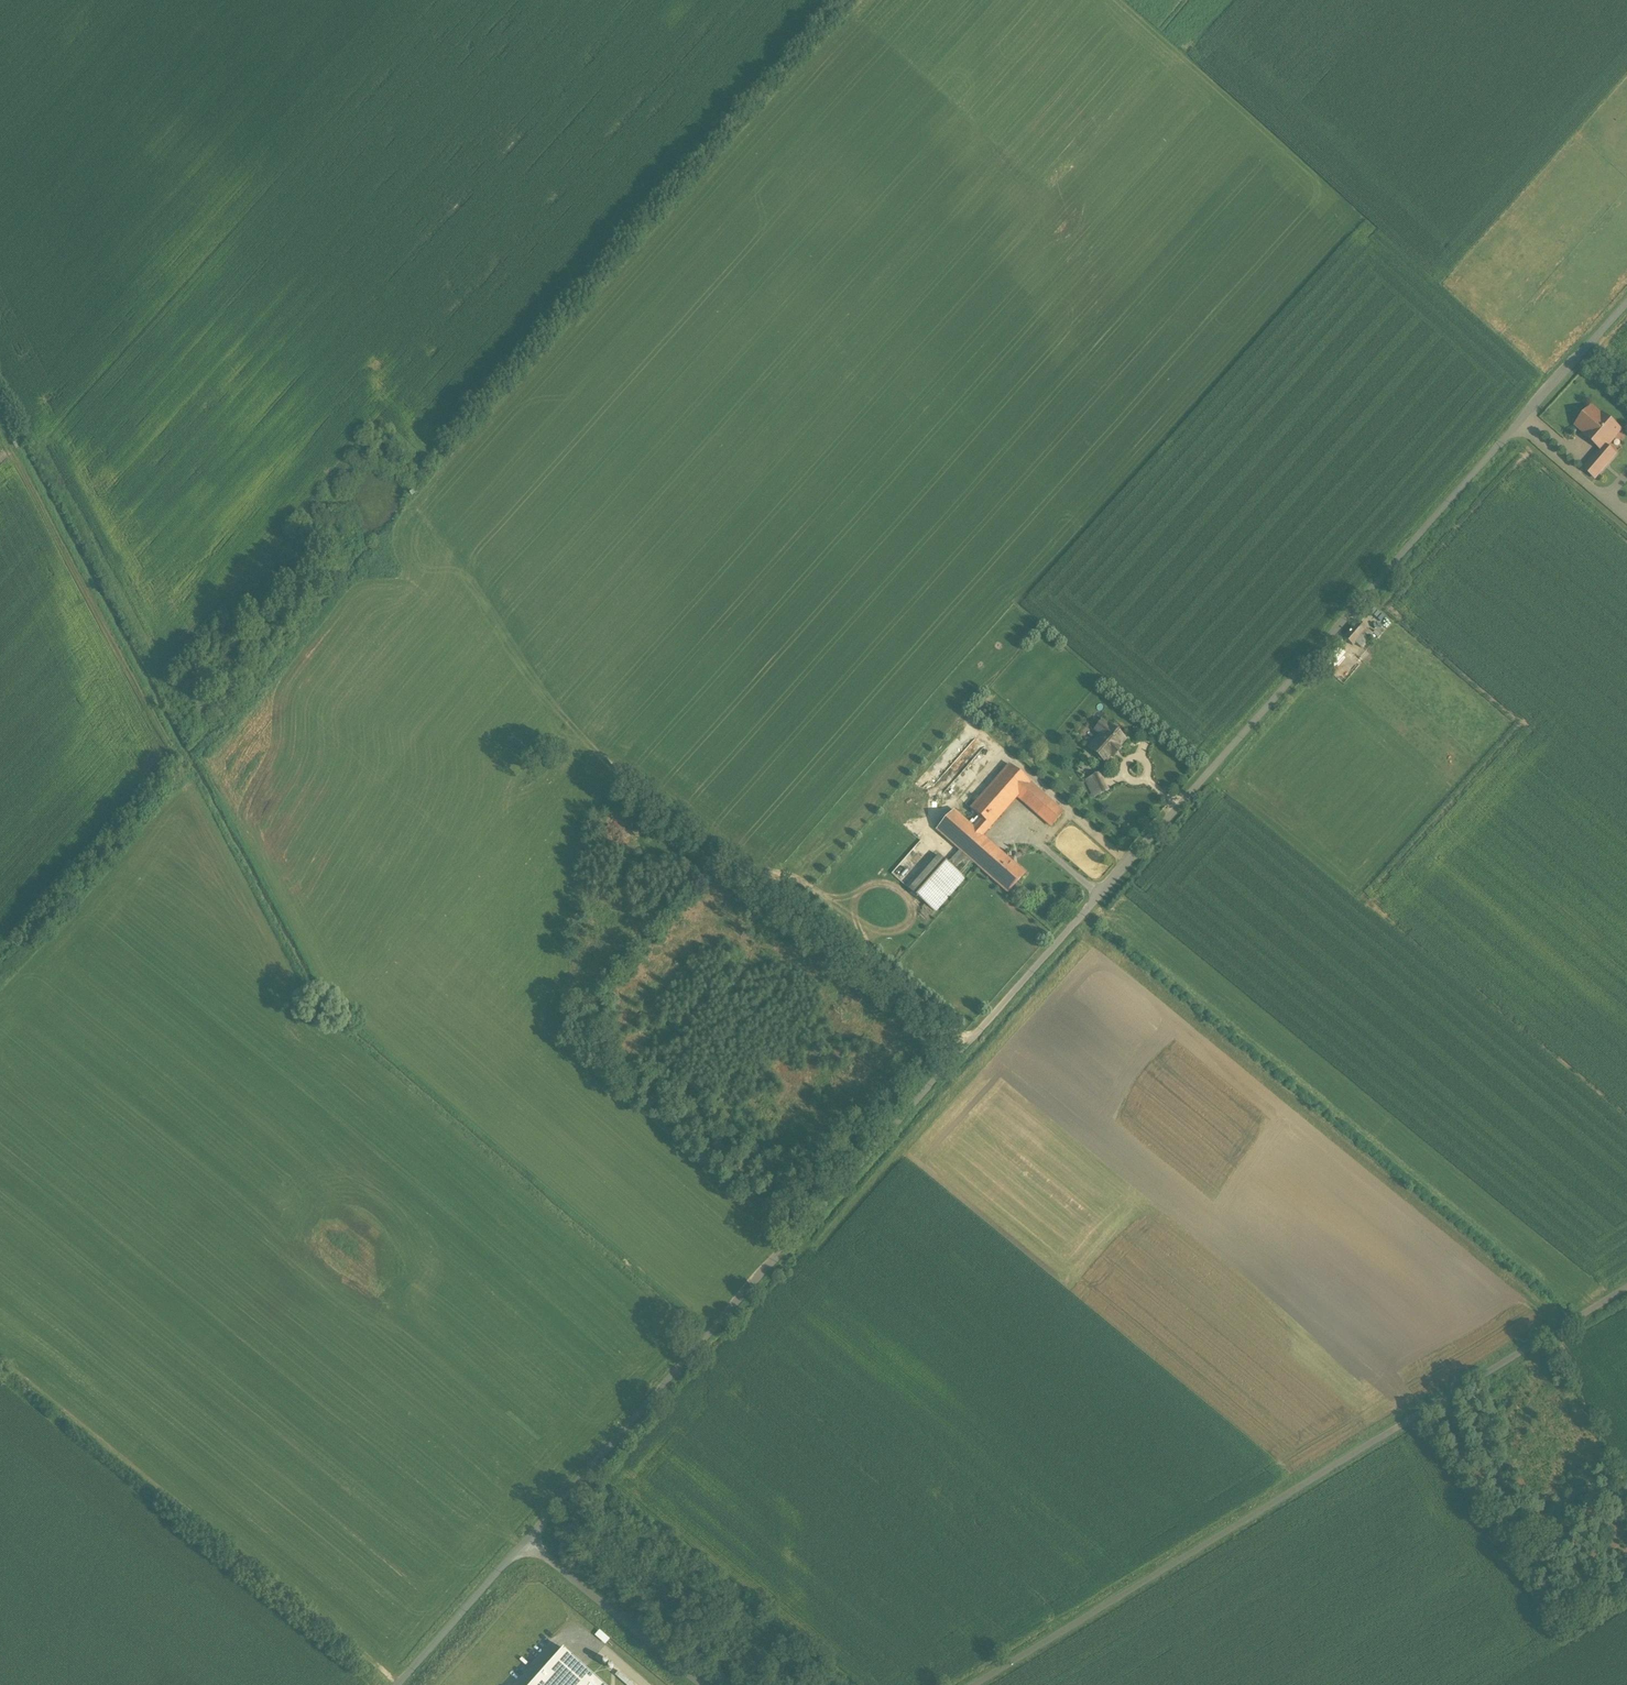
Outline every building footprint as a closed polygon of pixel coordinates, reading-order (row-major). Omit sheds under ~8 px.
[(1602,416),(1592,407),(1577,425),(1587,433),(1585,435),(1601,449),(1603,450),(1606,446),(1610,442),(1612,442),(1616,437),(1616,435),(1621,429),(1603,414),(1602,416)] [(1601,449),(1585,469),(1595,478),(1616,454),(1606,446),(1603,450),(1601,449)] [(1358,621),(1344,638),(1352,645),(1367,628),(1358,621)] [(1103,722),(1096,730),(1102,735),(1091,748),(1105,761),(1112,754),(1114,756),(1121,749),(1118,746),(1124,739),(1109,726),(1109,727),(1103,722)] [(1010,765),(971,809),(983,819),(975,828),(982,836),(1018,796),(1030,782),(1010,765)] [(1101,773),(1088,779),(1096,796),(1109,790),(1101,773)] [(1064,812),(1030,782),(1018,796),(1052,826),(1064,812)] [(975,828),(954,810),(937,830),(960,850),(973,862),(1008,892),(1025,873),(982,836),(975,828)] [(940,857),(910,890),(936,912),(965,879),(961,875),(973,862),(960,850),(948,864),(940,857)] [(595,1635),(605,1644),(610,1639),(600,1630),(595,1635)] [(563,1649),(531,1684),(604,1684),(563,1649)] [(615,1675),(626,1684),(634,1684),(618,1671),(615,1675)]
